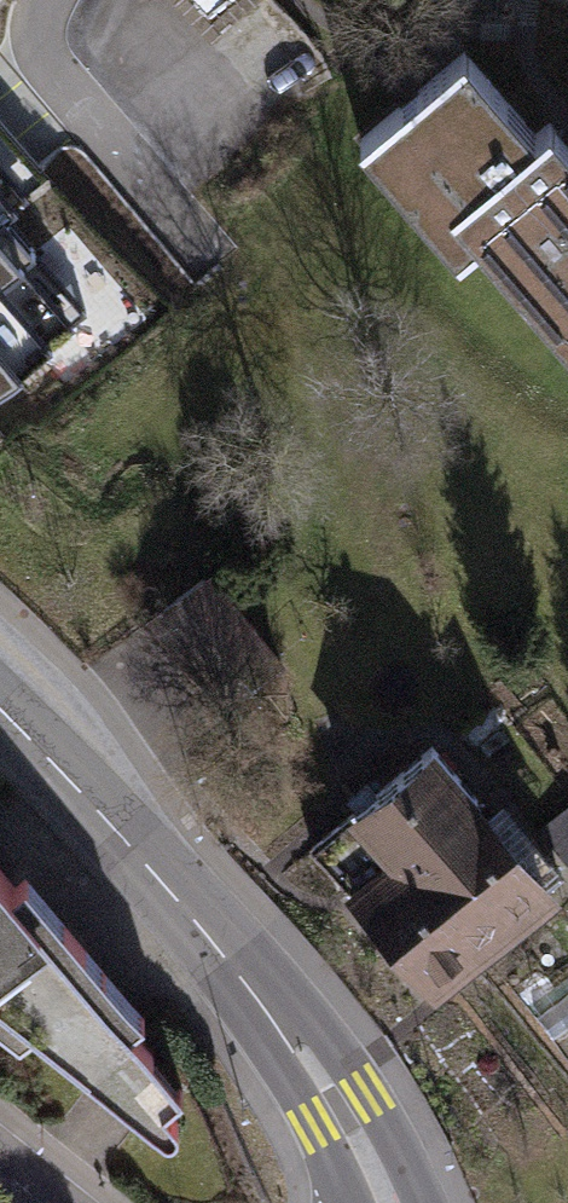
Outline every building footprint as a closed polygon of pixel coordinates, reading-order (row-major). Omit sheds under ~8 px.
[(225,0),(191,0),(206,17),(225,0)] [(354,161),(454,273),(473,256),(567,362),(567,154),(561,146),(549,133),(536,145),(463,64),(411,110),(354,161)] [(158,306),(47,176),(45,177),(0,125),(0,441),(158,306)] [(210,572),(151,618),(220,705),(279,659),(210,572)] [(435,734),(305,847),(435,995),(565,882),(435,734)] [(539,827),(567,863),(567,862),(567,804),(539,827)] [(18,1029),(29,1019),(165,1126),(171,1126),(175,1124),(178,1118),(177,1111),(163,1096),(183,1081),(127,1015),(141,1003),(23,860),(10,871),(0,860),(0,1016),(18,1029)]
